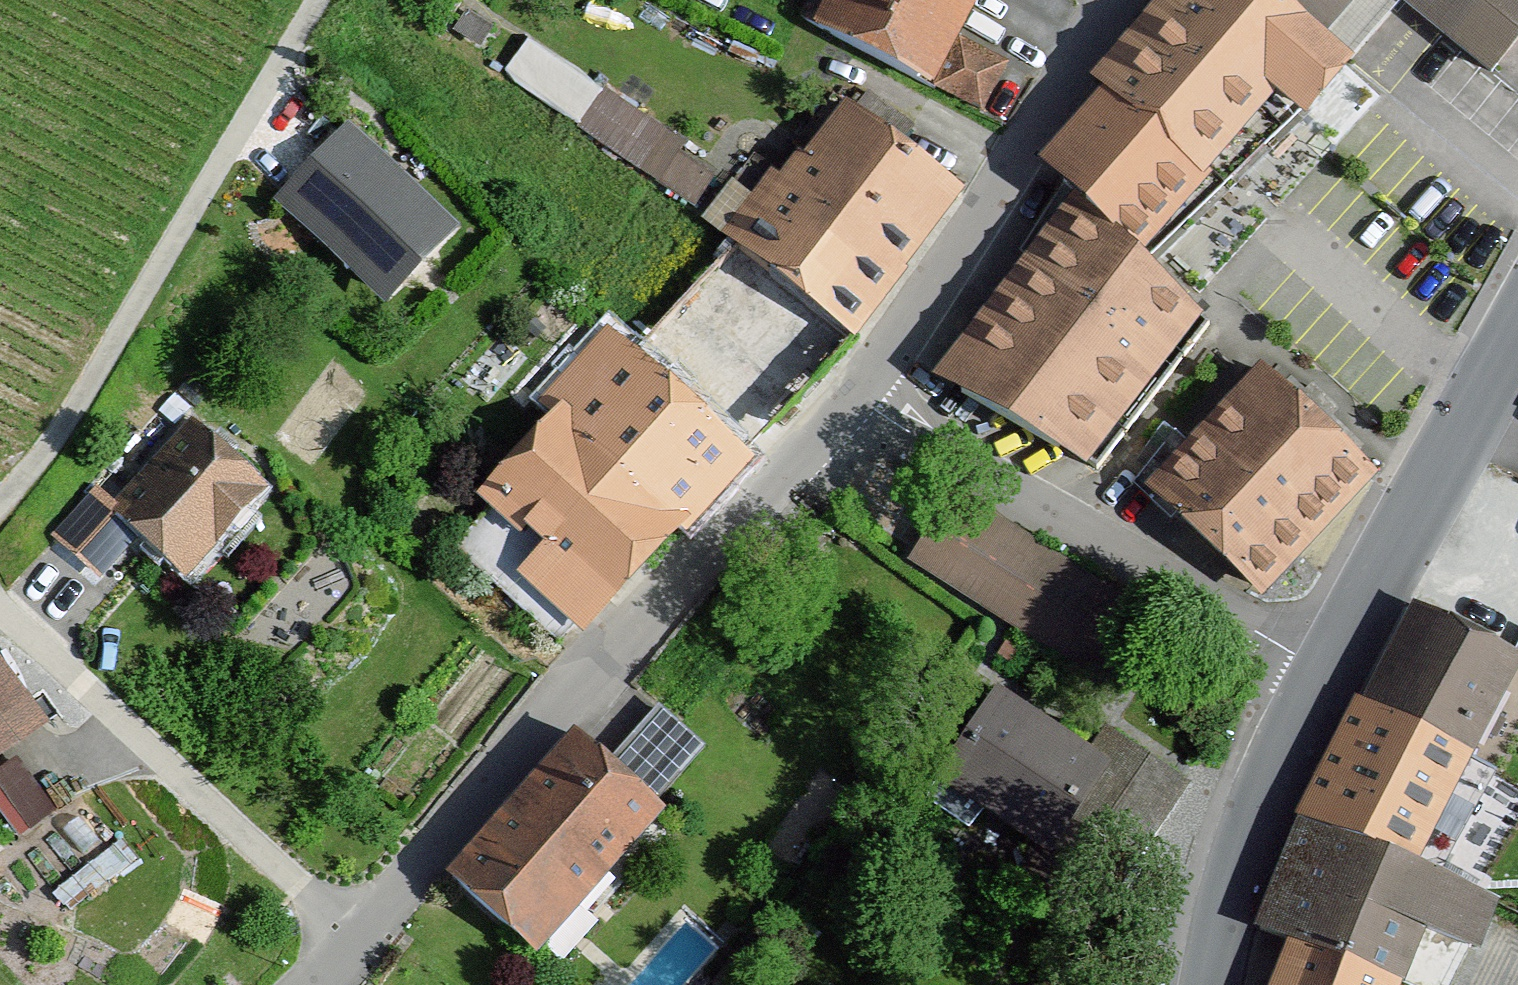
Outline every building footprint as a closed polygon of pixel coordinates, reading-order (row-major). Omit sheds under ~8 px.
[(813,28),(925,85),(969,0),(828,0),(813,28)] [(1343,29),(1309,0),(1158,0),(1095,71),(1106,82),(1062,133),(1075,145),(1040,183),(1068,205),(1121,251),(1267,76),(1292,95),(1343,29)] [(1343,29),(1365,0),(1309,0),(1343,29)] [(1486,80),(1517,41),(1517,0),(1392,0),(1486,80)] [(964,33),(934,91),(987,118),(1017,60),(964,33)] [(575,118),(628,157),(653,123),(600,84),(575,118)] [(716,222),(833,319),(953,177),(844,87),(802,137),(817,150),(792,180),(747,143),(695,204),(716,222)] [(347,131),(274,204),(384,312),(457,239),(347,131)] [(671,141),(648,170),(684,199),(708,170),(671,141)] [(1121,251),(1068,205),(937,376),(1085,483),(1202,322),(1121,251)] [(618,339),(742,443),(840,325),(833,319),(716,222),(618,339)] [(742,443),(618,339),(473,512),(597,616),(742,443)] [(1380,484),(1264,376),(1146,500),(1262,609),(1380,484)] [(191,411),(174,395),(157,413),(174,429),(191,411)] [(140,541),(184,584),(269,495),(192,421),(112,505),(119,511),(114,517),(140,541)] [(955,482),(910,556),(1066,649),(1110,576),(955,482)] [(119,511),(112,505),(96,490),(50,538),(99,584),(140,541),(114,517),(119,511)] [(1410,608),(1291,819),(1299,824),(1252,933),(1286,946),(1268,984),(1405,984),(1427,932),(1478,952),(1497,903),(1418,864),(1517,673),(1517,659),(1410,608)] [(0,657),(0,768),(21,752),(50,726),(0,657)] [(1187,776),(995,685),(946,789),(1100,861),(1112,835),(1151,853),(1187,776)] [(708,750),(658,708),(608,767),(658,809),(708,750)] [(608,767),(572,736),(444,883),(537,962),(664,816),(658,809),(608,767)]
